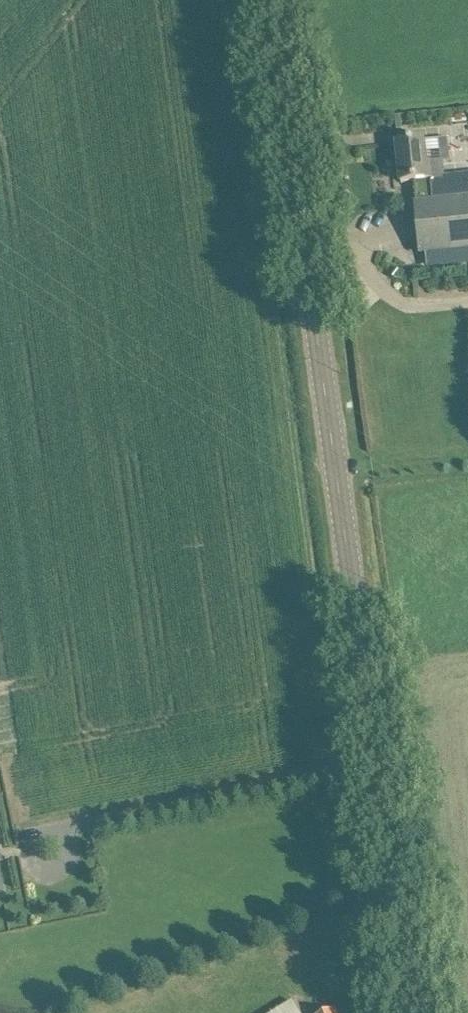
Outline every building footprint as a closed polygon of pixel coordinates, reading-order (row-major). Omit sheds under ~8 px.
[(446,177),(444,161),(428,163),(425,141),(397,143),(401,183),(418,182),(419,192),(415,193),(416,204),(415,204),(421,254),(467,249),(467,174),(446,177)] [(292,1001),(274,1012),(299,1012),(292,1001)]
